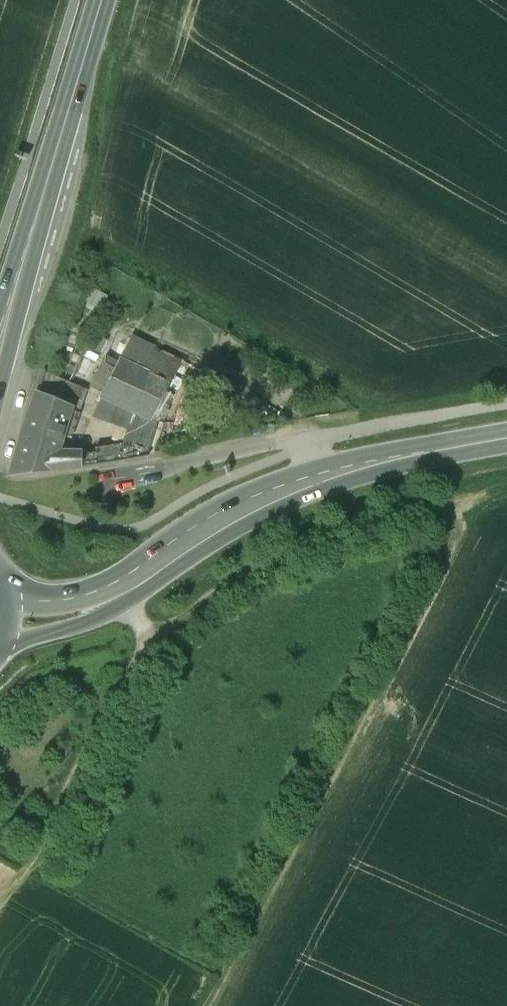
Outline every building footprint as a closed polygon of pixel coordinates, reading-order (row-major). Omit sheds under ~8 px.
[(180,362),(130,338),(99,396),(131,411),(150,419),(151,418),(180,362)] [(85,390),(42,371),(35,394),(78,412),(85,390)] [(78,412),(35,394),(11,473),(11,475),(13,476),(79,468),(98,465),(96,452),(80,453),(55,453),(61,436),(69,438),(78,412)] [(150,419),(131,411),(119,445),(114,460),(113,461),(114,463),(147,457),(147,454),(146,454),(157,421),(151,418),(150,419)] [(119,445),(95,448),(96,452),(98,465),(114,463),(113,461),(114,460),(119,445)]
